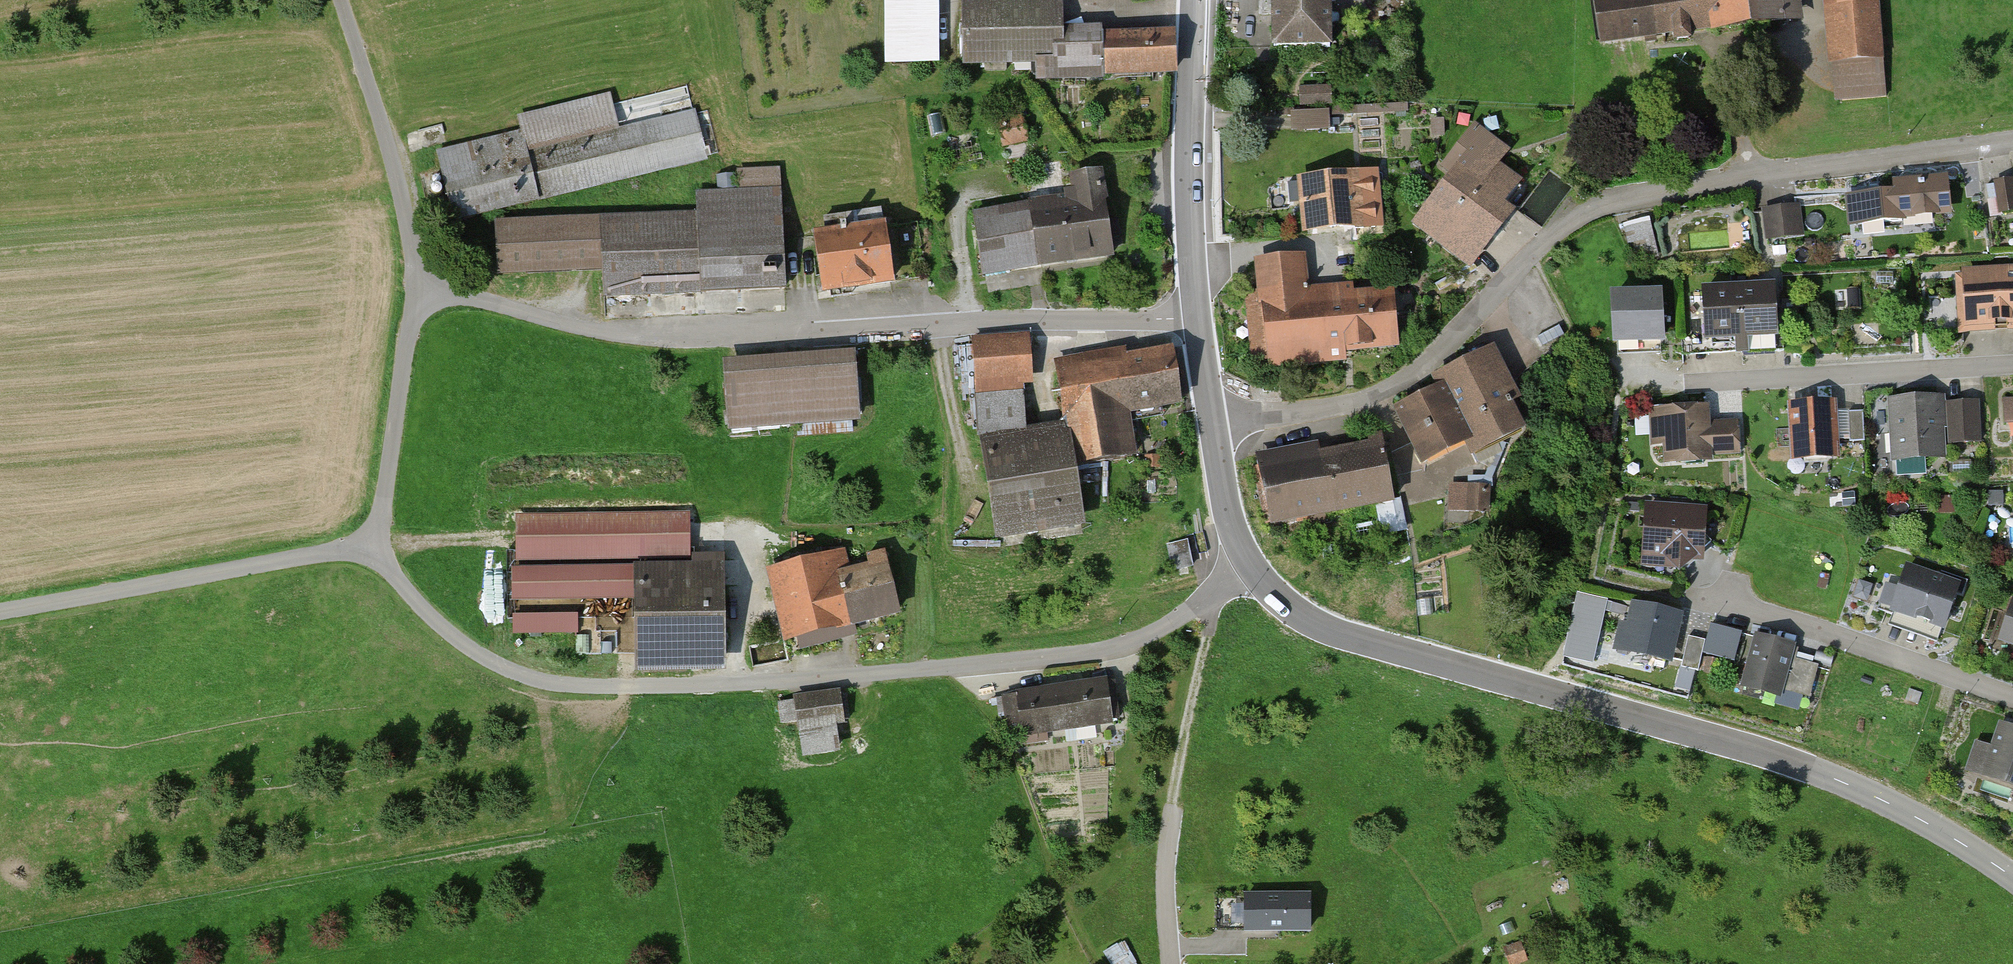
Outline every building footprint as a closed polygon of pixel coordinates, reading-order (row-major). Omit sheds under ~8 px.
[(938,0),(886,0),(886,69),(938,69),(938,0)] [(1329,0),(1273,0),(1274,48),(1330,47),(1329,0)] [(1598,45),(1800,22),(1797,0),(1593,0),(1598,45)] [(1878,0),(1828,0),(1836,107),(1886,103),(1878,0)] [(1175,70),(1173,35),(1157,36),(1156,28),(1102,30),(1103,33),(1056,35),(1056,6),(965,8),(965,39),(983,39),(983,62),(1043,59),(1044,74),(1175,70)] [(1300,88),(1301,104),(1331,102),(1330,87),(1300,88)] [(1406,103),(1356,106),(1356,113),(1407,109),(1406,103)] [(1332,107),(1293,108),(1294,129),(1333,128),(1332,107)] [(438,153),(455,218),(705,156),(695,114),(527,156),(521,132),(438,153)] [(1025,138),(1020,118),(1000,123),(1005,143),(1025,138)] [(1491,214),(1515,182),(1496,167),(1509,151),(1474,125),(1442,166),(1454,175),(1418,222),(1470,261),(1501,221),(1491,214)] [(1371,174),(1307,180),(1311,228),(1356,224),(1356,228),(1375,227),(1371,174)] [(1067,203),(1032,208),(1040,263),(1112,254),(1110,237),(1118,235),(1116,221),(1107,222),(1100,175),(1074,179),(1076,190),(1065,192),(1067,203)] [(699,215),(601,220),(604,268),(605,295),(785,285),(779,176),(759,177),(759,191),(698,194),(699,215)] [(1945,178),(1896,182),(1898,215),(1948,212),(1945,178)] [(1992,182),(1998,218),(2012,216),(2012,179),(1992,182)] [(1893,192),(1844,195),(1846,233),(1896,230),(1893,192)] [(1800,207),(1763,211),(1766,242),(1803,238),(1800,207)] [(1032,208),(975,216),(984,273),(1040,263),(1032,208)] [(827,235),(817,236),(825,291),(892,282),(881,210),(824,218),(827,235)] [(601,220),(501,224),(502,273),(604,268),(601,220)] [(1654,257),(1646,224),(1628,228),(1636,261),(1654,257)] [(1250,265),(1260,368),(1399,356),(1393,292),(1312,299),(1308,259),(1250,265)] [(1957,273),(1959,327),(2012,325),(2012,271),(1957,273)] [(1770,289),(1735,290),(1737,339),(1772,337),(1770,289)] [(1735,290),(1700,292),(1702,340),(1737,339),(1735,290)] [(1663,295),(1610,300),(1614,354),(1668,349),(1663,295)] [(1026,343),(973,347),(978,428),(1024,425),(1020,375),(1029,374),(1026,343)] [(1173,353),(1058,373),(1068,441),(986,454),(1001,546),(1083,534),(1072,466),(1133,457),(1126,411),(1181,401),(1173,353)] [(1485,353),(1433,377),(1471,459),(1523,435),(1485,353)] [(853,356),(716,364),(720,435),(857,427),(853,356)] [(1435,394),(1389,412),(1413,471),(1459,453),(1435,394)] [(1984,399),(1950,400),(1951,443),(1984,443),(1984,399)] [(1944,400),(1887,401),(1887,464),(1945,463),(1944,400)] [(1708,406),(1653,410),(1657,468),(1712,464),(1708,406)] [(1839,466),(1837,406),(1789,408),(1791,468),(1839,466)] [(1385,441),(1255,464),(1266,529),(1396,506),(1385,441)] [(1488,490),(1448,488),(1447,524),(1487,525),(1488,490)] [(1708,511),(1645,505),(1640,561),(1703,566),(1708,511)] [(677,514),(518,517),(519,560),(678,556),(677,514)] [(1187,540),(1168,545),(1174,569),(1193,565),(1187,540)] [(844,552),(782,567),(799,635),(898,610),(884,551),(867,555),(870,568),(849,573),(844,552)] [(727,659),(728,559),(635,558),(634,658),(727,659)] [(1959,587),(1904,569),(1889,613),(1944,631),(1959,587)] [(1592,660),(1609,598),(1582,591),(1565,652),(1592,660)] [(2007,593),(1990,642),(2012,650),(2012,595),(2007,593)] [(1668,668),(1682,615),(1631,602),(1617,655),(1668,668)] [(583,632),(583,613),(514,614),(514,633),(583,632)] [(1779,708),(1795,651),(1749,638),(1733,695),(1779,708)] [(1705,644),(1688,640),(1680,670),(1698,675),(1705,644)] [(1112,682),(1006,697),(1012,744),(1047,739),(1046,730),(1117,720),(1112,682)] [(838,695),(780,702),(783,723),(800,721),(804,755),(834,751),(830,721),(841,720),(838,695)] [(1999,714),(1979,767),(2012,780),(2012,720),(1999,714)] [(1309,896),(1216,896),(1216,926),(1246,926),(1246,930),(1309,930),(1309,896)] [(1125,937),(1106,948),(1116,963),(1140,963),(1125,937)]
